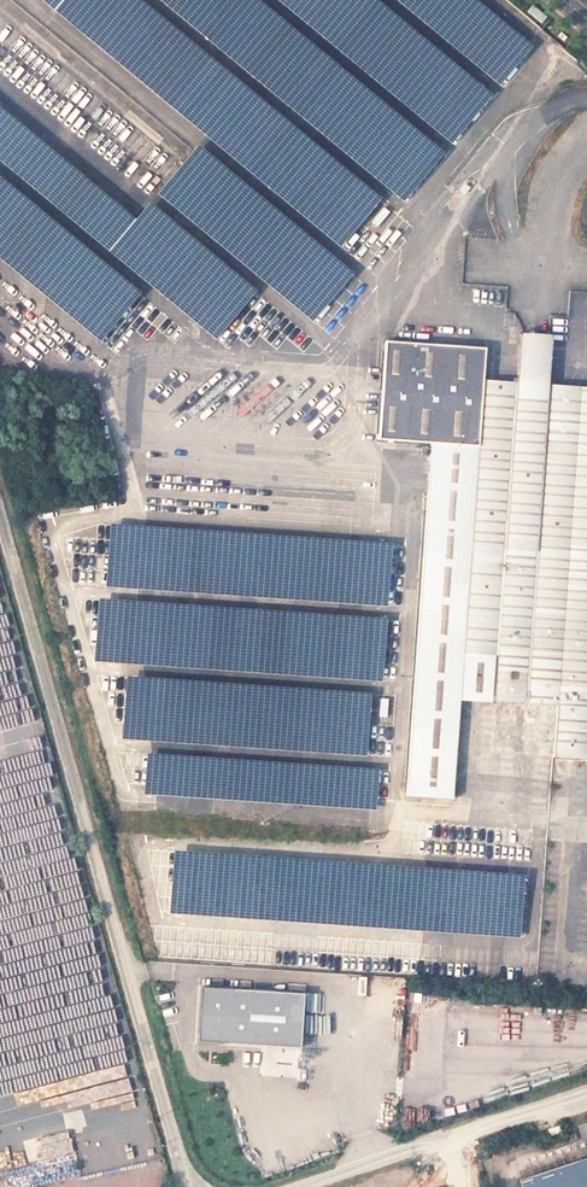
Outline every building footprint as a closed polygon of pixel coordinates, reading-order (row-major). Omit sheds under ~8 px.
[(529,46),(472,0),(393,0),(498,85),(529,46)] [(317,316),(350,273),(191,149),(157,191),(317,316)] [(138,288),(0,183),(0,261),(100,337),(138,288)] [(516,384),(548,386),(552,317),(522,315),(516,384)] [(459,719),(460,699),(481,701),(495,702),(491,754),(584,760),(586,761),(586,389),(548,386),(516,384),(482,381),(480,382),(482,351),(384,346),(379,442),(431,446),(408,796),(453,798),(459,719)] [(379,680),(383,616),(261,610),(260,628),(261,628),(260,646),(281,647),(280,657),(286,658),(285,676),(379,680)] [(1,833),(7,833),(9,843),(41,837),(43,847),(45,848),(59,845),(43,763),(48,758),(41,721),(27,720),(24,706),(26,704),(22,683),(17,683),(11,656),(0,665),(0,832),(1,833)] [(363,753),(366,690),(121,679),(118,737),(157,739),(157,733),(173,733),(173,743),(363,753)] [(460,699),(459,719),(479,720),(481,701),(460,699)] [(490,706),(489,706),(486,705),(484,705),(483,706),(482,710),(482,712),(484,714),(486,715),(489,714),(491,713),(492,711),(491,708),(490,706)] [(489,740),(487,737),(484,736),(482,735),(479,736),(478,738),(477,740),(477,743),(480,746),(482,747),(485,747),(487,745),(488,744),(489,740)] [(373,807),(375,767),(161,756),(161,762),(150,762),(151,757),(143,757),(141,795),(373,807)] [(485,761),(484,759),(481,758),(479,758),(477,760),(475,762),(475,766),(478,768),(481,768),(483,768),(485,766),(486,764),(485,761)] [(501,762),(499,761),(497,760),(496,759),(494,760),(492,761),(492,763),(492,767),(493,768),(495,769),(498,770),(500,768),(501,767),(502,765),(501,762)] [(514,765),(512,762),(509,760),(508,760),(506,761),(505,762),(504,763),(503,765),(504,768),(505,769),(507,771),(510,770),(512,770),(513,768),(514,765)] [(526,763),(524,763),(523,762),(520,761),(519,762),(517,764),(517,767),(518,769),(519,771),(521,772),(524,771),(526,770),(527,768),(527,765),(526,763)] [(548,764),(545,762),(542,763),(541,764),(540,765),(540,766),(540,768),(541,769),(542,770),(543,771),(545,772),(547,772),(548,771),(549,769),(549,766),(548,764)] [(537,767),(536,764),(533,763),(532,763),(529,763),(528,764),(527,766),(528,769),(530,771),(533,772),(534,772),(535,771),(537,769),(537,767)] [(435,805),(433,804),(430,803),(428,804),(427,805),(426,808),(427,811),(429,812),(431,812),(433,812),(434,810),(436,808),(435,806),(435,805)] [(448,803),(446,803),(444,803),(441,804),(440,807),(439,810),(440,812),(442,814),(445,815),(448,814),(450,812),(451,809),(451,806),(448,803)] [(306,992),(204,985),(201,1037),(303,1044),(306,992)] [(76,1090),(73,1078),(57,1074),(58,1071),(17,1060),(13,1075),(6,1050),(5,1053),(0,1051),(0,1109),(76,1090)] [(521,1179),(524,1186),(586,1186),(586,1158),(521,1179)]
